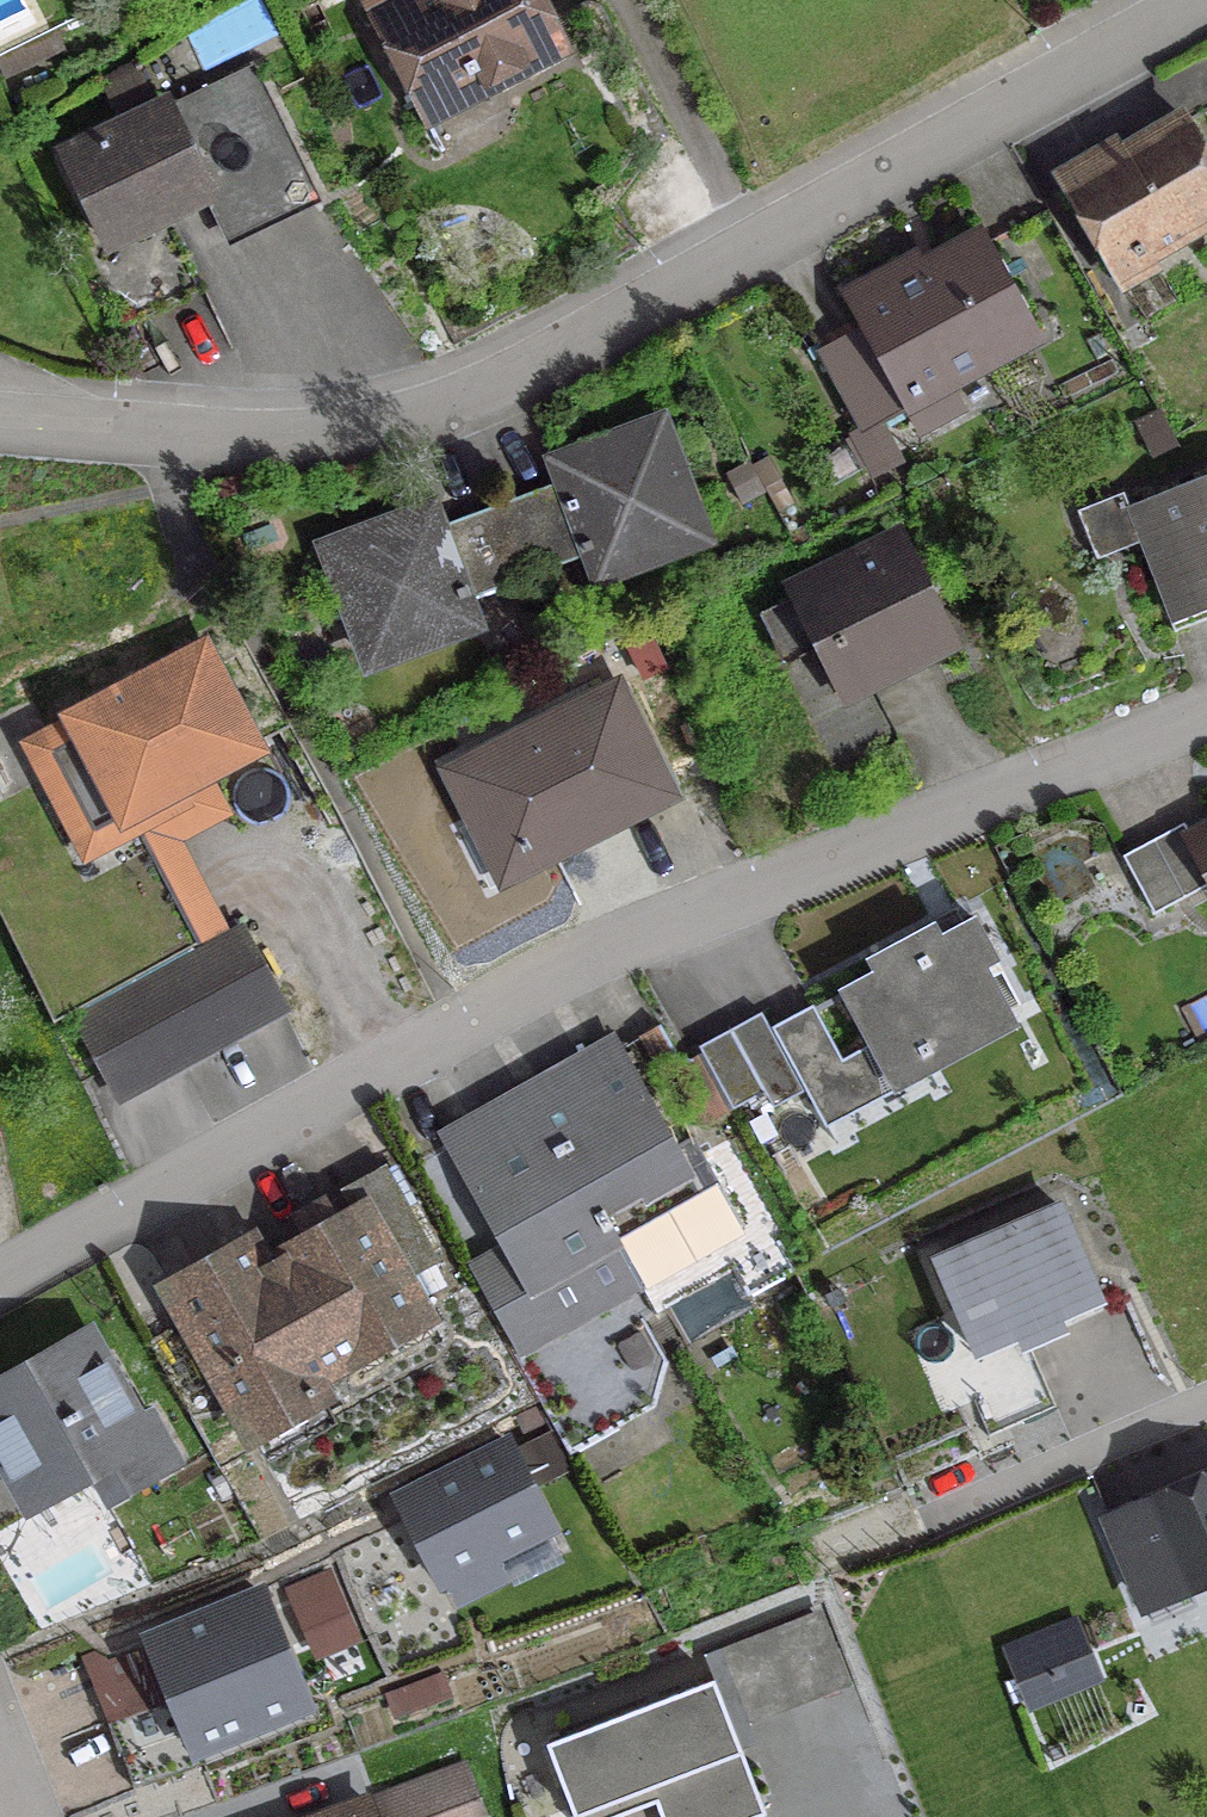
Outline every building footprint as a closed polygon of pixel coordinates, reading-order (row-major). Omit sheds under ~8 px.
[(560,49),(534,0),(416,0),(414,1),(414,0),(356,0),(413,109),(470,79),(477,92),(560,49)] [(203,195),(225,241),(310,200),(247,71),(59,161),(100,245),(203,195)] [(143,98),(131,71),(100,85),(112,112),(143,98)] [(1180,123),(1118,158),(1113,149),(1087,164),(1087,165),(1056,183),(1110,276),(1206,220),(1206,169),(1180,123)] [(89,261),(119,326),(198,288),(167,224),(89,261)] [(841,298),(863,338),(823,361),(862,432),(903,410),(917,434),(960,410),(944,382),(1031,335),(981,243),(921,276),(914,263),(886,278),(885,275),(841,298)] [(1169,445),(1151,411),(1129,423),(1147,456),(1169,445)] [(588,472),(495,507),(522,579),(586,555),(595,579),(697,541),(654,428),(582,455),(588,472)] [(762,457),(745,467),(761,495),(772,515),(789,506),(762,457)] [(738,507),(761,495),(745,467),(744,464),(722,477),(738,507)] [(1121,510),(1166,627),(1206,611),(1206,476),(1124,509),(1121,510)] [(495,507),(402,542),(395,525),(323,552),(365,665),(467,627),(458,604),(522,579),(495,507)] [(825,642),(847,685),(941,639),(896,547),(757,616),(781,665),(825,642)] [(205,643),(30,738),(92,852),(267,757),(205,643)] [(520,866),(659,795),(609,696),(449,777),(476,829),(496,819),(520,866)] [(1186,839),(1206,878),(1206,828),(1186,839)] [(836,1063),(807,1009),(768,1031),(807,1103),(912,1049),(918,1061),(1005,1016),(979,968),(991,962),(969,922),(935,940),(929,928),(863,963),(870,975),(836,994),(864,1049),(836,1063)] [(233,1032),(277,1008),(237,935),(193,960),(233,1032)] [(183,942),(123,974),(168,1057),(228,1024),(193,960),(183,942)] [(138,1073),(168,1057),(123,974),(95,988),(94,986),(61,1003),(103,1079),(133,1063),(138,1073)] [(756,1015),(693,1049),(697,1055),(728,1112),(759,1095),(768,1110),(799,1093),(756,1015)] [(556,1075),(525,1093),(609,1243),(635,1289),(739,1231),(688,1140),(668,1151),(612,1051),(579,1069),(582,1075),(562,1086),(556,1075)] [(667,1072),(698,1126),(728,1112),(697,1055),(667,1072)] [(526,1290),(609,1243),(525,1093),(493,1110),(500,1121),(480,1132),(477,1127),(445,1145),(502,1247),(526,1290)] [(258,1270),(245,1246),(165,1291),(254,1448),(322,1409),(307,1382),(418,1320),(394,1278),(425,1261),(389,1196),(331,1229),(318,1205),(292,1219),(305,1244),(258,1270)] [(1091,1299),(1051,1202),(917,1256),(957,1354),(1091,1299)] [(609,1243),(526,1290),(502,1247),(469,1266),(573,1448),(653,1403),(660,1371),(632,1322),(649,1313),(609,1243)] [(0,1384),(0,1464),(25,1508),(83,1475),(98,1501),(157,1468),(83,1337),(0,1384)] [(389,1508),(438,1617),(561,1562),(511,1453),(389,1508)] [(1206,1569),(1206,1470),(1102,1512),(1137,1598),(1206,1569)] [(307,1717),(266,1602),(132,1649),(172,1764),(307,1717)] [(847,1684),(820,1609),(702,1651),(729,1726),(847,1684)] [(1093,1681),(1072,1627),(1004,1655),(1016,1685),(1020,1684),(1027,1701),(1048,1693),(1050,1698),(1093,1681)] [(548,1739),(579,1816),(620,1816),(741,1770),(705,1678),(548,1739)] [(377,1816),(479,1816),(459,1766),(370,1800),(377,1816)] [(328,1816),(366,1816),(361,1804),(328,1816)]
